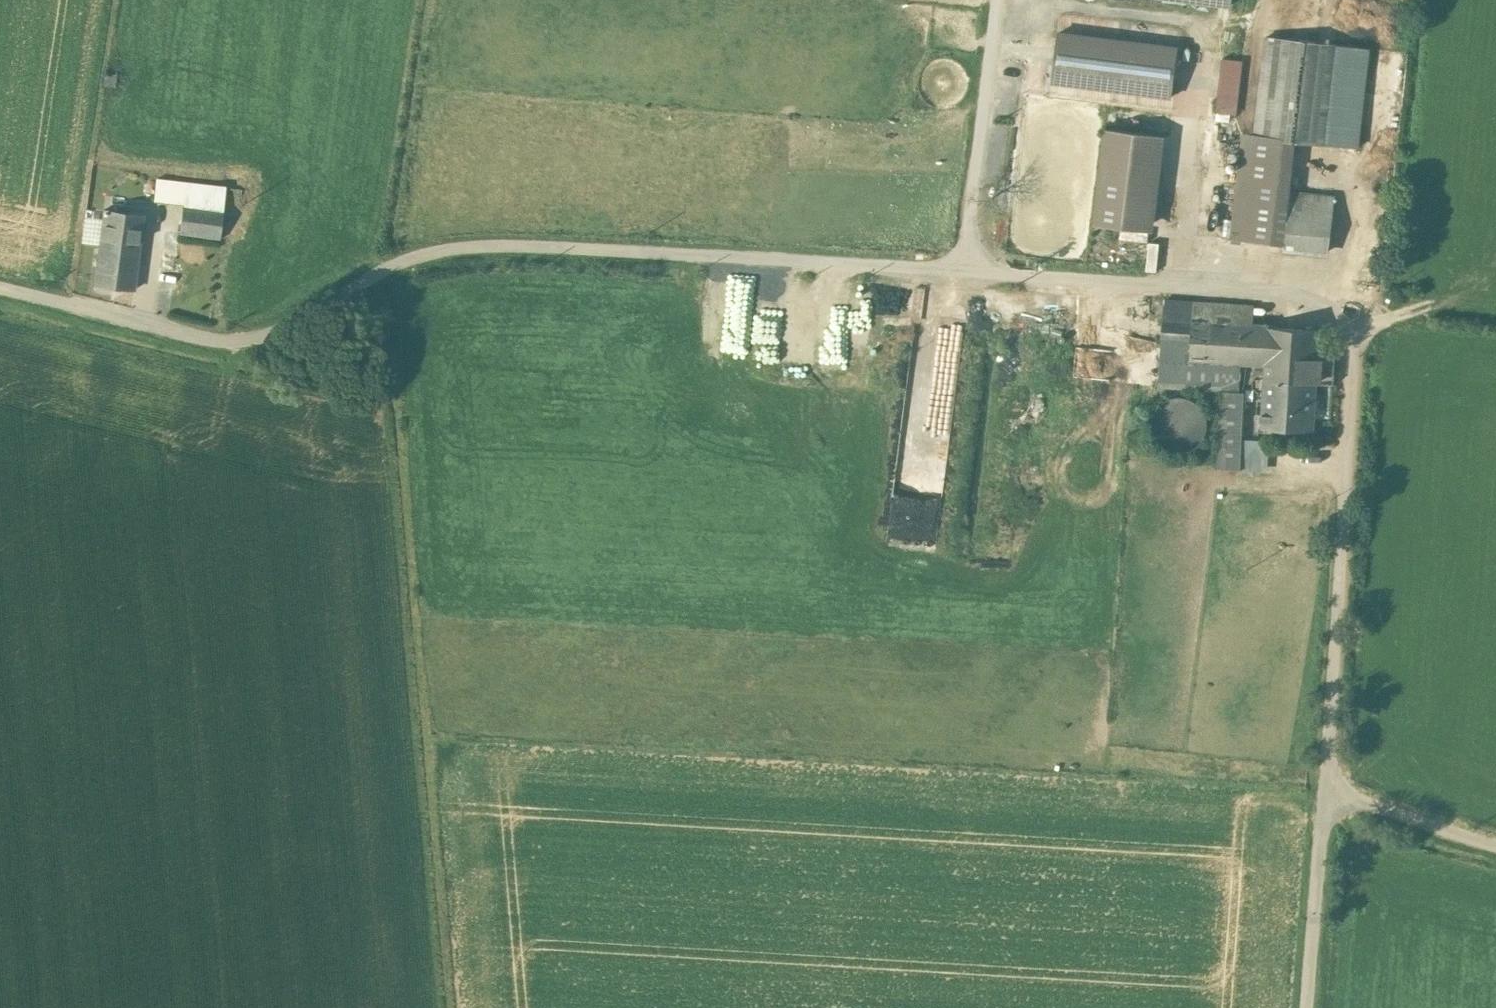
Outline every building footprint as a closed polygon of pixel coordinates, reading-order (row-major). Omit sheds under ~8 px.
[(1056,11),(1045,96),(1106,104),(1108,88),(1167,96),(1174,43),(1137,38),(1139,23),(1056,11)] [(1246,120),(1232,236),(1331,249),(1337,189),(1291,185),(1296,130),(1357,137),(1368,38),(1268,27),(1257,121),(1246,120)] [(1235,112),(1243,58),(1220,55),(1213,109),(1235,112)] [(134,68),(110,65),(106,90),(130,93),(134,68)] [(1162,133),(1107,125),(1094,218),(1149,225),(1162,133)] [(226,178),(171,170),(167,196),(184,199),(181,222),(219,227),(226,178)] [(100,275),(136,281),(147,214),(111,208),(100,275)] [(1147,241),(1144,268),(1155,269),(1158,242),(1147,241)] [(1159,382),(1225,386),(1220,462),(1267,465),(1269,433),(1246,431),(1251,359),(1273,360),(1269,420),(1317,423),(1324,326),(1256,320),(1258,296),(1166,292),(1159,382)] [(1209,425),(1210,420),(1209,416),(1208,411),(1206,406),(1201,401),(1197,397),(1191,395),(1185,393),(1180,393),(1172,396),(1168,398),(1163,401),(1158,410),(1156,416),(1156,421),(1156,426),(1158,431),(1161,436),(1165,441),(1170,444),(1174,446),(1179,447),(1185,447),(1190,446),(1195,444),(1199,442),(1203,438),(1206,434),(1208,430),(1209,425)]
